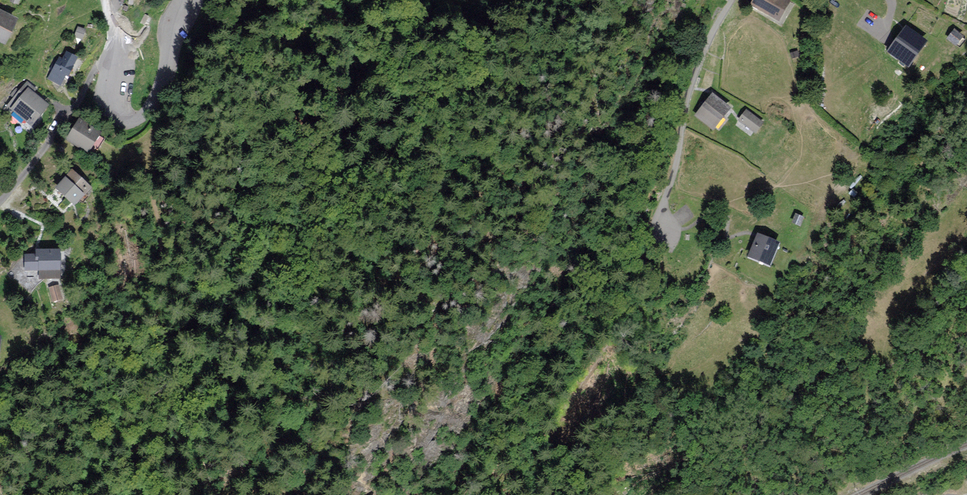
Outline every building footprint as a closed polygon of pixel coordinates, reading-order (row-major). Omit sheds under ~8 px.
[(785,0),(747,0),(747,1),(777,20),(788,2),(785,0)] [(0,11),(0,40),(5,42),(16,19),(0,11)] [(85,29),(78,27),(75,36),(82,38),(85,29)] [(902,27),(883,53),(904,69),(924,44),(902,27)] [(960,39),(950,31),(943,41),(954,48),(960,39)] [(63,60),(60,58),(50,78),(59,83),(64,73),(68,75),(77,58),(66,52),(63,60)] [(35,89),(27,83),(9,105),(32,124),(48,105),(32,92),(35,89)] [(729,108),(710,93),(693,115),(711,131),(729,108)] [(760,119),(745,108),(734,124),(749,135),(760,119)] [(99,132),(79,120),(68,138),(88,150),(99,132)] [(89,187),(73,171),(58,186),(75,202),(89,187)] [(803,217),(796,214),(793,222),(799,225),(803,217)] [(769,263),(778,242),(758,234),(749,255),(769,263)] [(60,276),(60,250),(38,250),(38,255),(26,255),(26,269),(40,269),(40,276),(60,276)] [(62,298),(58,285),(50,287),(53,300),(62,298)]
